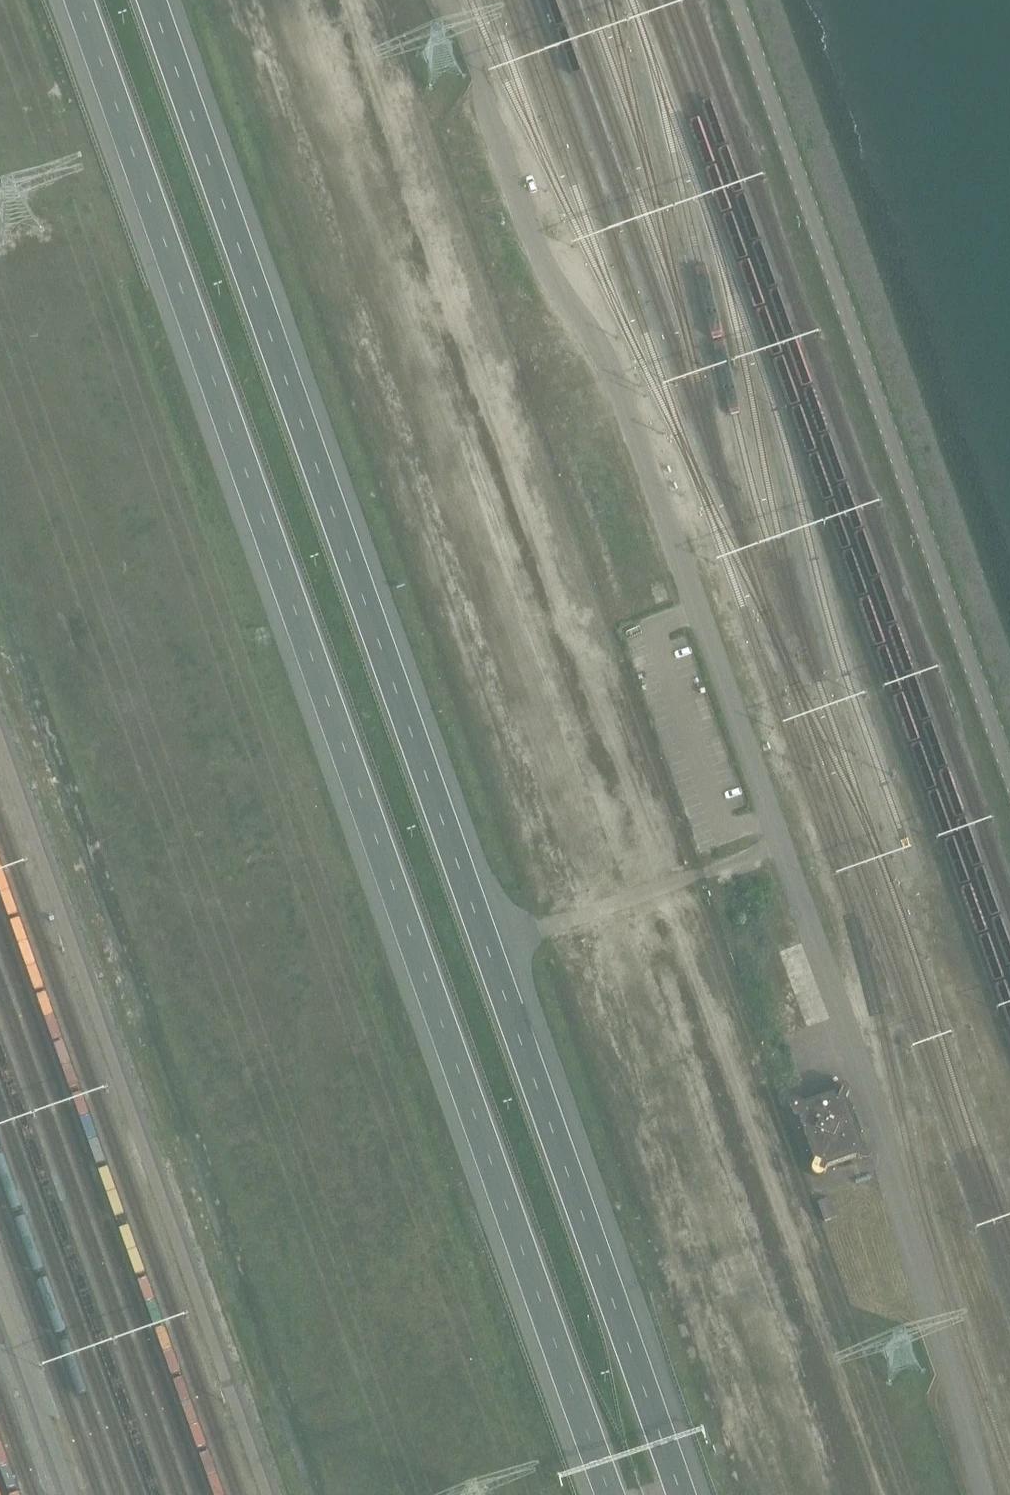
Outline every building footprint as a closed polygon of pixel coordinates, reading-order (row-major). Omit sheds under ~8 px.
[(862,1145),(846,1100),(849,1093),(850,1092),(850,1090),(849,1089),(849,1087),(847,1086),(846,1085),(844,1085),(843,1084),(842,1084),(840,1085),(839,1086),(838,1087),(837,1088),(834,1094),(805,1104),(799,1102),(798,1101),(797,1101),(796,1101),(794,1101),(793,1102),(792,1102),(791,1103),(791,1104),(790,1105),(790,1106),(790,1107),(789,1108),(790,1109),(790,1110),(791,1112),(793,1114),(799,1117),(815,1162),(812,1168),(812,1169),(812,1171),(812,1172),(812,1173),(813,1175),(814,1176),(815,1176),(815,1177),(817,1177),(819,1177),(821,1177),(823,1176),(824,1175),(825,1174),(827,1168),(856,1157),(863,1161),(865,1161),(867,1161),(868,1160),(870,1159),(871,1158),(872,1156),(872,1155),(872,1153),(872,1152),(871,1150),(869,1149),(862,1145)] [(837,1218),(830,1198),(818,1202),(825,1222),(837,1218)]
